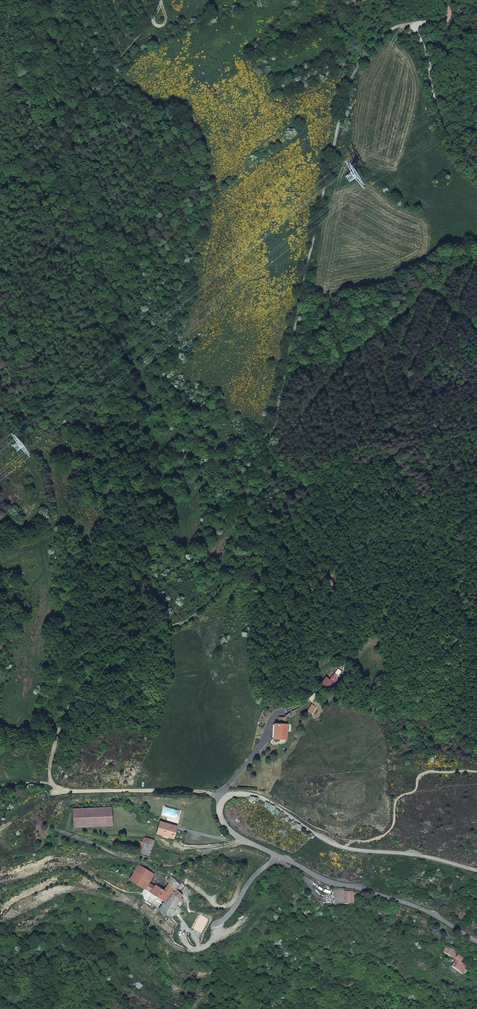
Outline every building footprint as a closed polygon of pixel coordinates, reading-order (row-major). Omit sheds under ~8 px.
[(275,724),(275,730),(276,730),(276,731),(276,738),(286,738),(286,731),(284,731),(284,724),(275,724)] [(110,808),(73,809),(75,828),(112,826),(110,808)] [(158,833),(174,837),(175,837),(177,829),(174,828),(175,824),(161,821),(158,833)] [(149,856),(153,844),(143,842),(142,847),(139,846),(138,850),(140,851),(139,854),(149,856)] [(141,892),(148,897),(146,900),(157,908),(165,913),(173,905),(177,898),(178,897),(180,894),(175,888),(172,891),(173,892),(172,894),(163,888),(156,883),(154,884),(148,880),(153,872),(139,863),(129,878),(143,888),(141,892)] [(168,881),(174,888),(179,883),(170,874),(166,879),(168,881)] [(174,888),(168,881),(163,888),(172,894),(173,892),(172,891),(175,888),(174,888)] [(353,894),(344,893),(345,892),(334,890),(333,894),(333,896),(335,896),(334,903),(342,904),(351,906),(353,894)] [(327,903),(342,906),(342,904),(334,903),(335,896),(333,896),(333,894),(326,893),(326,894),(327,895),(327,903)] [(443,952),(454,960),(455,958),(458,953),(447,946),(443,952)] [(451,965),(463,973),(469,966),(455,958),(454,960),(451,965)]
